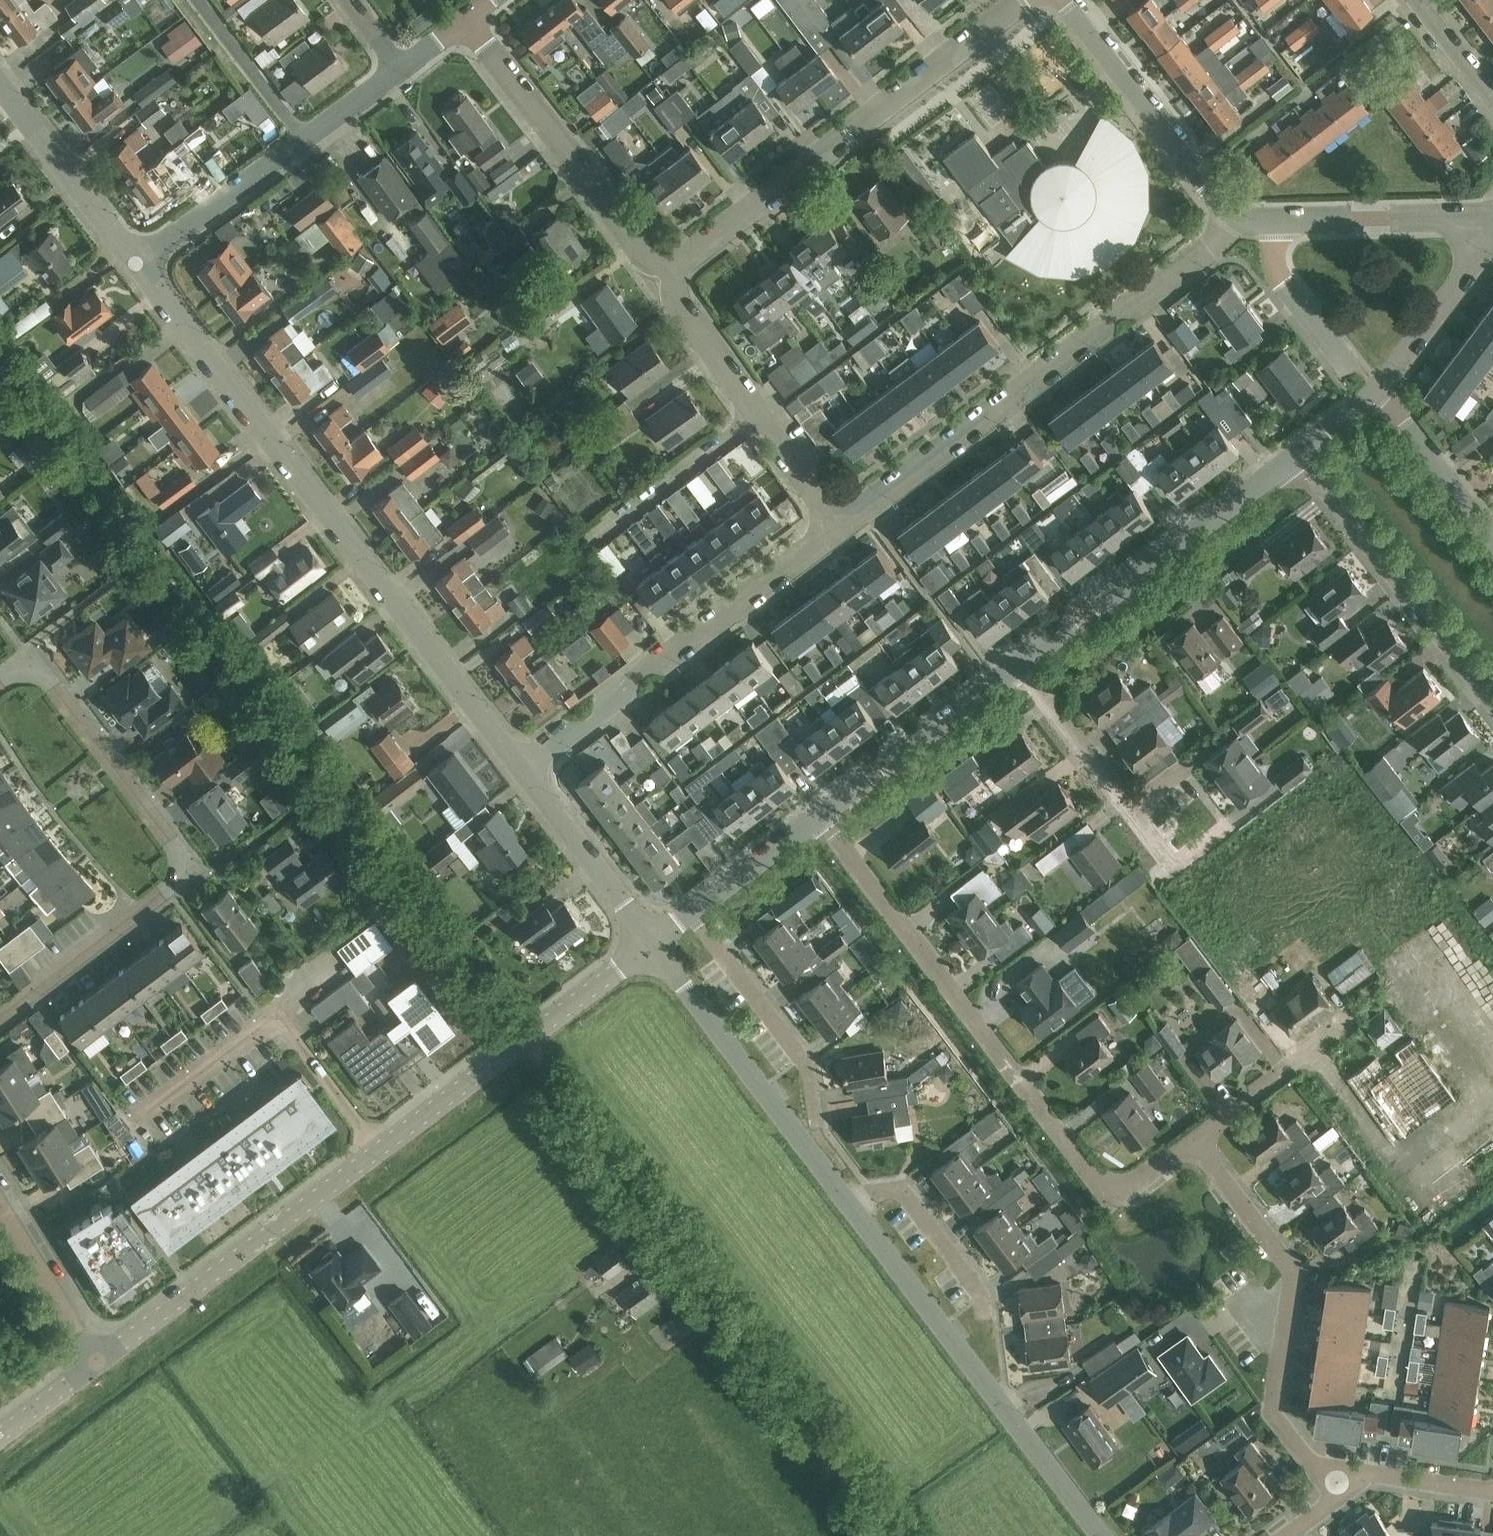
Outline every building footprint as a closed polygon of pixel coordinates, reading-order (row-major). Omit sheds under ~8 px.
[(0,17),(19,42),(35,30),(37,33),(59,16),(46,0),(45,0),(34,9),(28,0),(22,0),(0,17)] [(22,0),(0,0),(0,17),(22,0)] [(58,28),(64,36),(82,23),(79,19),(105,0),(71,0),(65,4),(74,16),(58,28)] [(113,26),(129,13),(120,0),(112,0),(100,9),(113,26)] [(297,0),(248,0),(237,8),(244,17),(253,11),(274,41),(308,16),(297,0)] [(611,25),(610,26),(614,30),(608,34),(586,7),(583,9),(576,0),(559,0),(545,11),(559,29),(570,20),(593,48),(599,43),(619,67),(634,54),(611,25)] [(611,12),(626,0),(601,0),(611,12)] [(679,14),(695,0),(668,0),(679,14)] [(815,24),(797,0),(778,0),(803,33),(815,24)] [(815,24),(827,14),(816,0),(797,0),(815,24)] [(870,7),(864,0),(854,7),(859,13),(858,13),(879,41),(901,24),(897,20),(907,12),(898,0),(878,0),(879,1),(870,7)] [(912,14),(922,9),(917,0),(905,0),(912,14)] [(1136,7),(1131,11),(1146,30),(1166,15),(1154,0),(1131,0),(1136,7)] [(1198,0),(1176,0),(1185,11),(1198,1),(1198,0)] [(1248,12),(1259,7),(1256,0),(1243,0),(1248,12)] [(1266,10),(1279,0),(1258,0),(1266,10)] [(1365,0),(1346,0),(1338,6),(1353,26),(1373,11),(1365,0)] [(1482,18),(1492,9),(1492,0),(1468,0),(1482,18)] [(742,23),(754,14),(745,3),(733,11),(742,23)] [(233,5),(223,13),(228,20),(238,12),(233,5)] [(1482,18),(1492,32),(1492,9),(1482,18)] [(521,31),(534,47),(530,51),(542,67),(553,58),(547,50),(565,36),(559,29),(545,11),(521,31)] [(611,25),(634,54),(641,62),(654,51),(649,45),(651,43),(626,13),(611,25)] [(850,22),(838,31),(842,36),(858,57),(879,41),(858,13),(849,20),(850,22)] [(1181,34),(1166,15),(1146,30),(1161,50),(1181,34)] [(673,16),(662,23),(674,40),(685,32),(673,16)] [(1228,39),(1215,49),(1216,50),(1242,31),(1231,17),(1218,27),(1228,39)] [(1312,17),(1287,37),(1297,49),(1322,29),(1312,17)] [(200,43),(182,20),(166,32),(171,39),(160,47),(173,63),(200,43)] [(723,26),(728,40),(740,36),(736,22),(723,26)] [(1228,39),(1218,27),(1205,37),(1215,49),(1228,39)] [(1196,54),(1181,34),(1161,50),(1175,69),(1196,54)] [(762,64),(742,37),(730,46),(750,73),(762,64)] [(305,39),(279,58),(287,68),(294,63),(313,90),(346,66),(326,38),(312,48),(305,39)] [(709,39),(685,56),(697,72),(721,55),(709,39)] [(60,61),(63,66),(47,78),(66,103),(95,80),(88,71),(98,64),(83,44),(60,61)] [(835,74),(819,53),(817,51),(807,59),(795,44),(785,52),(814,91),(835,74)] [(260,63),(262,65),(274,56),(269,49),(264,49),(255,55),(260,63)] [(775,60),(786,75),(776,83),(794,106),(814,91),(785,52),(775,60)] [(1196,54),(1175,69),(1190,88),(1211,73),(1196,54)] [(660,84),(691,65),(684,55),(654,74),(660,84)] [(1226,92),(1205,108),(1221,128),(1241,113),(1235,104),(1248,93),(1245,89),(1271,68),(1261,55),(1248,66),(1257,78),(1245,87),(1240,81),(1240,82),(1226,92)] [(1190,88),(1205,108),(1226,92),(1240,82),(1235,76),(1225,62),(1211,73),(1190,88)] [(179,78),(170,66),(134,93),(143,105),(179,78)] [(1257,78),(1248,66),(1235,76),(1240,82),(1240,81),(1245,87),(1257,78)] [(606,67),(596,75),(611,94),(621,86),(606,67)] [(718,99),(750,140),(772,124),(769,119),(780,111),(750,73),(732,86),(733,88),(718,99)] [(1295,86),(1285,74),(1268,87),(1277,99),(1295,86)] [(1401,120),(1430,97),(1429,96),(1425,99),(1418,89),(1421,86),(1413,75),(1384,97),(1401,120)] [(96,81),(95,80),(66,103),(84,127),(100,116),(103,120),(127,103),(115,86),(102,95),(93,83),(96,81)] [(290,91),(299,106),(309,100),(300,85),(290,91)] [(657,101),(664,95),(657,85),(649,91),(657,101)] [(1326,102),(1346,127),(1369,110),(1349,85),(1338,93),(1336,90),(1324,99),(1327,102),(1326,102)] [(248,88),(222,109),(231,121),(246,110),(256,125),(269,115),(248,88)] [(677,89),(667,98),(686,122),(696,113),(677,89)] [(1430,97),(1438,108),(1448,100),(1440,90),(1430,97)] [(453,101),(456,104),(445,112),(458,130),(449,137),(461,152),(477,140),(484,148),(474,155),(484,169),(509,150),(499,137),(498,137),(492,129),(467,96),(466,96),(464,93),(460,92),(454,97),(453,101)] [(615,107),(605,92),(586,106),(596,120),(615,107)] [(1438,108),(1430,97),(1401,120),(1418,141),(1447,119),(1443,122),(1435,111),(1438,108)] [(166,112),(156,98),(136,112),(146,127),(166,112)] [(686,122),(667,98),(654,108),(673,132),(686,122)] [(750,140),(718,99),(697,116),(708,131),(728,157),(750,140)] [(1346,127),(1326,102),(1316,110),(1314,107),(1302,116),(1324,144),(1346,127)] [(622,105),(614,112),(625,126),(633,120),(630,116),(622,105)] [(177,116),(164,126),(172,138),(186,128),(177,116)] [(1324,144),(1302,116),(1304,119),(1293,128),(1291,125),(1281,133),(1302,161),(1324,144)] [(1447,119),(1418,141),(1436,164),(1461,145),(1451,133),(1455,130),(1447,119)] [(975,131),(944,155),(979,202),(981,200),(1005,232),(1006,231),(1016,244),(1009,254),(1042,264),(1040,271),(1074,267),(1075,274),(1105,257),(1108,263),(1128,235),(1134,239),(1141,205),(1148,207),(1141,173),(1148,171),(1127,144),(1133,139),(1102,121),(1079,163),(1075,161),(1072,160),(1068,160),(1064,159),(1061,160),(1058,160),(1055,161),(1051,163),(1048,164),(1047,165),(1027,140),(1019,146),(1013,138),(993,154),(975,131)] [(121,139),(123,143),(109,154),(128,178),(145,165),(134,150),(148,140),(138,126),(121,139)] [(198,126),(187,135),(197,148),(187,156),(196,167),(205,160),(207,162),(218,153),(198,126)] [(448,192),(434,172),(443,166),(418,132),(393,151),(418,184),(414,187),(429,207),(448,192)] [(1302,161),(1281,133),(1280,133),(1282,137),(1272,144),(1270,141),(1258,150),(1280,178),(1302,161)] [(1487,154),(1472,135),(1462,143),(1476,162),(1487,154)] [(634,159),(616,136),(603,145),(621,170),(634,159)] [(338,148),(351,165),(358,160),(345,143),(338,148)] [(671,144),(659,154),(686,189),(709,171),(690,146),(679,154),(671,144)] [(648,162),(655,173),(645,181),(665,206),(686,189),(659,154),(648,162)] [(424,210),(416,198),(385,157),(359,176),(390,217),(401,209),(410,222),(408,223),(429,252),(415,261),(437,292),(470,269),(427,207),(424,210)] [(145,165),(128,178),(147,203),(163,190),(165,194),(180,183),(170,169),(157,180),(145,165)] [(465,172),(476,187),(484,181),(473,166),(465,172)] [(516,168),(487,190),(494,200),(524,177),(516,168)] [(445,180),(464,204),(478,193),(459,169),(445,180)] [(881,179),(853,200),(880,236),(908,215),(881,179)] [(2,222),(1,220),(12,212),(13,212),(28,201),(11,180),(0,189),(0,223),(2,222)] [(288,211),(300,227),(332,202),(320,186),(288,211)] [(339,207),(319,222),(343,256),(363,241),(339,207)] [(369,208),(361,214),(373,231),(381,225),(369,208)] [(503,223),(516,223),(516,210),(503,210),(503,223)] [(913,223),(933,249),(947,238),(928,212),(913,223)] [(558,216),(534,234),(560,270),(584,251),(558,216)] [(828,220),(811,233),(842,275),(848,271),(837,256),(847,248),(853,255),(863,247),(839,216),(830,223),(828,220)] [(502,231),(493,218),(486,223),(485,235),(489,241),(502,231)] [(489,243),(500,259),(529,239),(518,223),(489,243)] [(235,224),(224,230),(230,242),(241,236),(235,224)] [(3,278),(22,264),(20,261),(26,256),(37,270),(41,267),(49,277),(60,269),(70,261),(60,248),(63,246),(52,232),(29,249),(22,240),(0,257),(0,280),(3,278)] [(800,257),(792,263),(816,295),(817,294),(842,275),(811,233),(793,247),(800,257)] [(477,239),(469,246),(475,254),(483,247),(477,239)] [(212,255),(214,257),(215,258),(198,271),(217,296),(248,272),(237,257),(227,244),(212,255)] [(359,252),(347,272),(361,282),(374,262),(359,252)] [(789,259),(778,268),(773,261),(766,267),(792,300),(801,293),(816,314),(826,306),(817,294),(816,295),(792,263),(789,259)] [(1160,279),(1174,268),(1168,260),(1153,270),(1160,279)] [(379,266),(366,276),(378,291),(390,281),(379,266)] [(792,300),(766,267),(760,272),(765,278),(754,286),(788,330),(789,330),(792,334),(801,328),(784,306),(792,300)] [(251,269),(248,272),(217,296),(236,320),(254,306),(257,310),(274,296),(261,280),(260,281),(251,269)] [(960,273),(951,279),(963,295),(972,288),(960,273)] [(313,289),(286,309),(295,322),(337,291),(326,276),(311,286),(313,289)] [(963,295),(951,279),(942,286),(954,302),(963,295)] [(1222,321),(1247,302),(1231,281),(1206,300),(1222,321)] [(610,340),(611,339),(635,321),(606,283),(582,301),(599,325),(610,340)] [(788,330),(754,286),(737,300),(759,328),(751,334),(763,349),(781,335),(788,330)] [(70,344),(88,330),(113,311),(96,290),(74,307),(70,301),(52,314),(55,318),(53,320),(70,344)] [(387,292),(372,303),(379,312),(394,301),(387,292)] [(472,320),(458,301),(428,324),(442,343),(472,320)] [(1264,322),(1247,302),(1222,321),(1238,342),(1225,352),(1233,361),(1264,337),(1257,327),(1264,322)] [(535,333),(555,319),(545,304),(524,318),(535,333)] [(909,311),(921,327),(928,321),(916,305),(909,311)] [(1490,310),(1474,330),(1492,344),(1492,312),(1490,310)] [(835,320),(854,344),(880,325),(869,311),(851,324),(843,313),(835,320)] [(921,327),(909,311),(901,317),(913,332),(921,327)] [(733,337),(745,328),(739,320),(727,329),(733,337)] [(959,336),(978,361),(998,345),(979,320),(959,336)] [(1183,351),(1196,342),(1199,340),(1193,332),(1188,335),(1178,322),(1167,331),(1177,344),(1183,351)] [(365,369),(400,342),(385,324),(350,351),(365,369)] [(270,335),(273,339),(256,352),(274,376),(304,353),(283,325),(270,335)] [(1459,351),(1484,369),(1492,358),(1492,344),(1474,330),(1459,351)] [(515,333),(501,339),(505,350),(519,345),(515,333)] [(876,336),(868,342),(880,357),(888,351),(876,336)] [(978,361),(959,336),(939,351),(958,376),(978,361)] [(479,347),(485,359),(502,350),(496,339),(479,347)] [(648,340),(609,368),(629,396),(668,368),(648,340)] [(830,350),(836,358),(848,349),(842,340),(830,350)] [(1155,340),(1134,355),(1153,381),(1174,365),(1155,340)] [(880,357),(868,342),(860,348),(872,363),(880,357)] [(1201,349),(1196,342),(1183,351),(1188,358),(1201,349)] [(79,349),(40,376),(58,400),(96,373),(79,349)] [(1284,349),(1259,369),(1288,406),(1313,386),(1284,349)] [(813,360),(805,350),(771,376),(779,386),(813,360)] [(836,358),(830,350),(819,357),(825,366),(836,358)] [(466,360),(473,371),(485,362),(478,351),(466,360)] [(958,376),(939,351),(918,366),(937,391),(958,376)] [(1484,369),(1459,351),(1444,371),(1469,390),(1484,369)] [(305,354),(304,353),(274,376),(292,400),(310,387),(313,391),(334,375),(323,361),(313,368),(303,355),(305,354)] [(1134,355),(1114,371),(1133,396),(1153,381),(1134,355)] [(381,357),(347,382),(359,398),(393,372),(381,357)] [(813,360),(779,386),(786,395),(820,370),(813,360)] [(144,405),(170,385),(153,364),(132,379),(138,386),(132,391),(144,405)] [(535,378),(527,366),(517,373),(526,385),(535,378)] [(918,366),(898,382),(917,407),(937,391),(918,366)] [(835,367),(827,373),(839,388),(847,382),(835,367)] [(1114,371),(1094,386),(1112,411),(1133,396),(1114,371)] [(1444,371),(1428,391),(1453,410),(1469,390),(1444,371)] [(439,373),(425,388),(438,400),(452,384),(439,373)] [(839,388),(827,373),(820,378),(831,393),(839,388)] [(119,375),(87,399),(96,412),(128,388),(119,375)] [(898,382),(877,397),(896,422),(917,407),(898,382)] [(170,385),(144,405),(154,419),(159,415),(165,422),(186,406),(170,385)] [(1094,386),(1073,402),(1092,427),(1112,411),(1094,386)] [(1231,414),(1241,428),(1252,420),(1242,407),(1227,386),(1216,394),(1231,414)] [(1182,403),(1171,388),(1163,394),(1174,409),(1182,403)] [(684,391),(646,419),(667,448),(705,419),(684,391)] [(806,403),(799,394),(787,403),(794,411),(806,403)] [(1231,414),(1216,394),(1203,403),(1218,424),(1231,414)] [(877,397),(857,413),(876,438),(896,422),(877,397)] [(598,437),(632,412),(624,400),(596,419),(604,431),(597,436),(598,437)] [(330,412),(332,416),(315,429),(333,454),(364,430),(364,429),(350,440),(340,426),(353,415),(342,402),(330,412)] [(1073,402),(1053,417),(1072,442),(1092,427),(1073,402)] [(1154,425),(1162,419),(1150,403),(1142,409),(1154,425)] [(186,406),(165,422),(148,435),(158,447),(169,439),(176,448),(202,428),(186,406)] [(807,429),(827,414),(821,406),(801,421),(807,429)] [(632,412),(598,437),(606,448),(640,423),(632,412)] [(837,428),(840,432),(846,441),(856,453),(876,438),(857,413),(837,428)] [(1166,436),(1186,421),(1179,413),(1167,422),(1160,427),(1166,436)] [(827,414),(807,429),(814,438),(834,423),(827,414)] [(1487,417),(1472,429),(1481,442),(1492,433),(1492,421),(1487,417)] [(1142,434),(1130,419),(1122,425),(1133,440),(1142,434)] [(834,423),(814,438),(820,446),(840,432),(837,428),(834,423)] [(1238,451),(1218,424),(1198,439),(1218,466),(1238,451)] [(400,464),(429,442),(416,425),(387,447),(400,464)] [(219,450),(202,428),(176,448),(187,462),(192,457),(198,466),(219,450)] [(364,430),(333,454),(352,478),(369,465),(372,468),(386,457),(364,430)] [(1005,453),(1024,479),(1045,463),(1041,458),(1051,452),(1068,476),(1071,473),(1041,431),(1027,440),(1025,438),(1005,453)] [(846,441),(840,432),(820,446),(827,455),(846,441)] [(1101,440),(1113,455),(1121,449),(1110,434),(1101,440)] [(1218,466),(1198,439),(1178,454),(1198,481),(1218,466)] [(20,467),(25,463),(34,474),(47,464),(28,440),(10,453),(20,467)] [(512,440),(469,472),(476,482),(511,456),(529,479),(536,474),(512,440)] [(400,464),(412,479),(441,457),(429,442),(400,464)] [(143,444),(126,452),(134,470),(151,463),(143,444)] [(1149,461),(1137,445),(1127,452),(1142,472),(1152,464),(1149,461)] [(1101,465),(1089,450),(1081,455),(1092,471),(1101,465)] [(1122,456),(1116,461),(1123,471),(1130,481),(1136,476),(1142,472),(1127,452),(1122,456)] [(1198,481),(1178,454),(1168,462),(1161,452),(1149,461),(1152,464),(1162,478),(1163,478),(1178,497),(1198,481)] [(1005,453),(984,469),(1009,501),(1017,494),(1012,488),(1024,479),(1005,453)] [(717,459),(706,467),(725,491),(736,483),(717,459)] [(1009,501),(984,469),(964,484),(983,510),(1003,494),(1008,501),(1009,501)] [(188,471),(155,495),(164,506),(196,482),(188,471)] [(550,474),(543,479),(552,490),(558,485),(550,474)] [(697,474),(686,482),(705,507),(716,498),(697,474)] [(1088,494),(1100,486),(1094,477),(1082,486),(1088,494)] [(463,478),(455,492),(469,500),(477,486),(463,478)] [(389,491),(391,493),(374,506),(392,531),(423,507),(403,480),(389,491)] [(198,517),(226,553),(246,538),(233,520),(262,499),(249,482),(220,503),(218,501),(198,517)] [(964,484),(943,500),(963,525),(983,510),(964,484)] [(737,507),(757,534),(778,518),(757,491),(752,485),(732,500),(737,507)] [(1033,492),(1045,508),(1046,507),(1045,506),(1052,501),(1041,486),(1033,492)] [(1154,515),(1139,495),(1134,488),(1133,488),(1113,504),(1133,531),(1154,515)] [(696,513),(677,489),(666,497),(685,522),(696,513)] [(1069,509),(1081,500),(1074,492),(1054,507),(1063,519),(1071,512),(1069,509)] [(546,513),(552,502),(544,496),(537,507),(546,513)] [(963,525),(943,500),(923,515),(942,541),(963,525)] [(1021,501),(1012,507),(1024,523),(1032,516),(1021,501)] [(647,512),(665,537),(676,528),(658,504),(647,512)] [(1113,504),(1093,519),(1114,546),(1133,531),(1113,504)] [(15,550),(16,551),(36,536),(14,506),(0,516),(0,561),(15,550)] [(444,536),(423,507),(392,531),(411,556),(429,542),(431,546),(444,536)] [(458,542),(485,522),(474,507),(447,527),(458,542)] [(757,534),(737,507),(717,522),(737,549),(757,534)] [(179,509),(159,524),(171,541),(191,526),(179,509)] [(63,512),(38,530),(48,543),(72,525),(63,512)] [(485,522),(458,542),(460,544),(468,538),(480,554),(511,531),(498,513),(485,523),(485,522)] [(942,541),(923,515),(902,531),(922,556),(942,541)] [(1000,517),(992,523),(1004,538),(1012,532),(1000,517)] [(637,519),(626,527),(645,552),(656,544),(637,519)] [(1093,519),(1073,534),(1093,561),(1114,546),(1093,519)] [(737,549),(717,522),(706,531),(699,521),(689,529),(696,538),(717,564),(737,549)] [(1295,574),(1330,547),(1310,522),(1276,549),(1295,574)] [(1032,524),(1022,531),(1036,551),(1047,543),(1032,524)] [(991,547),(980,532),(971,538),(983,553),(991,547)] [(1093,561),(1073,534),(1064,540),(1060,535),(1049,544),(1053,549),(1073,576),(1093,561)] [(20,603),(18,604),(26,615),(28,613),(31,617),(62,592),(48,573),(53,568),(54,569),(73,555),(59,537),(40,552),(47,560),(41,564),(40,563),(29,572),(28,570),(19,578),(20,579),(9,588),(20,603)] [(696,538),(677,553),(697,580),(717,564),(696,538)] [(191,542),(179,551),(195,573),(207,564),(191,542)] [(625,567),(607,542),(596,551),(614,575),(625,567)] [(1237,579),(1244,574),(1245,576),(1272,555),(1263,544),(1236,564),(1237,565),(1229,571),(1234,577),(1235,577),(1237,579)] [(273,550),(252,565),(259,576),(269,569),(273,574),(266,579),(283,601),(325,569),(308,547),(285,565),(273,550)] [(963,569),(971,563),(959,547),(951,553),(963,569)] [(857,565),(876,590),(897,575),(878,549),(857,565)] [(1008,584),(1028,610),(1062,585),(1036,551),(1004,575),(1010,583),(1008,584)] [(677,553),(657,568),(677,595),(697,580),(677,553)] [(451,565),(455,570),(437,584),(455,606),(484,584),(474,570),(475,569),(464,555),(451,565)] [(995,564),(989,556),(977,565),(983,574),(995,564)] [(950,578),(938,563),(921,576),(932,592),(950,578)] [(876,590),(857,565),(837,580),(856,606),(876,590)] [(677,595),(657,568),(637,584),(657,610),(677,595)] [(1339,614),(1365,593),(1347,569),(1309,599),(1325,619),(1311,630),(1323,646),(1348,626),(1339,614)] [(217,600),(241,581),(232,570),(208,589),(217,600)] [(133,607),(147,601),(135,573),(121,579),(133,607)] [(1235,588),(1247,600),(1258,589),(1246,578),(1235,588)] [(856,606),(837,580),(817,595),(836,621),(847,635),(857,649),(877,633),(872,627),(860,636),(844,615),(856,606)] [(484,584),(455,606),(474,631),(492,617),(495,621),(507,611),(497,598),(496,599),(484,584)] [(981,585),(980,587),(1008,625),(1028,610),(1008,584),(990,598),(981,585)] [(965,605),(950,586),(938,595),(953,614),(965,605)] [(1008,625),(980,587),(963,598),(973,611),(969,614),(988,640),(1008,625)] [(224,616),(244,601),(235,588),(215,603),(224,616)] [(333,594),(292,626),(310,650),(352,618),(333,594)] [(836,621),(817,595),(796,611),(816,636),(836,621)] [(904,597),(898,602),(894,597),(886,603),(897,618),(911,607),(904,597)] [(532,633),(557,614),(548,602),(523,620),(532,633)] [(1238,623),(1246,633),(1263,620),(1256,610),(1238,623)] [(816,636),(796,611),(775,626),(795,652),(816,636)] [(228,621),(243,641),(256,631),(241,612),(229,620),(228,621)] [(283,612),(249,638),(242,643),(253,657),(260,652),(257,648),(290,623),(283,612)] [(865,618),(872,627),(877,633),(885,627),(873,612),(865,618)] [(590,629),(611,655),(630,641),(609,614),(590,629)] [(1195,622),(1171,640),(1198,674),(1209,689),(1221,680),(1209,666),(1244,639),(1224,614),(1202,631),(1195,622)] [(914,646),(938,679),(959,663),(951,652),(963,643),(943,616),(910,640),(914,646)] [(120,668),(149,646),(127,618),(105,635),(95,622),(67,644),(88,673),(111,656),(120,668)] [(1336,643),(1334,645),(1350,665),(1366,652),(1378,667),(1406,645),(1388,621),(1367,637),(1358,626),(1336,643)] [(156,629),(164,640),(173,633),(165,622),(156,629)] [(1261,646),(1269,647),(1271,624),(1259,623),(1249,631),(1261,646)] [(904,633),(898,625),(886,634),(892,642),(904,633)] [(336,670),(347,661),(360,678),(393,653),(377,633),(366,642),(355,628),(323,654),(336,670)] [(563,647),(575,661),(593,644),(582,631),(563,647)] [(509,644),(512,648),(496,660),(515,684),(533,670),(522,656),(534,647),(524,633),(509,644)] [(847,635),(841,640),(850,653),(857,649),(847,635)] [(853,669),(863,661),(882,647),(877,641),(848,662),(853,669)] [(734,657),(754,684),(762,694),(781,680),(773,669),(774,668),(754,642),(734,657)] [(844,658),(833,643),(825,649),(836,664),(844,658)] [(938,679),(914,646),(895,660),(900,666),(898,667),(919,694),(938,679)] [(545,651),(532,661),(537,667),(549,658),(545,651)] [(754,684),(734,657),(714,673),(734,699),(754,684)] [(823,674),(812,658),(804,664),(815,680),(823,674)] [(533,670),(515,684),(534,709),(551,695),(553,697),(567,686),(547,660),(533,671),(533,670)] [(919,694),(898,667),(878,682),(869,689),(863,681),(862,681),(884,710),(893,703),(898,709),(919,694)] [(1405,722),(1440,695),(1431,684),(1435,681),(1423,667),(1396,688),(1387,677),(1365,694),(1380,713),(1391,704),(1405,722)] [(805,688),(790,668),(779,676),(794,696),(805,688)] [(1298,693),(1299,693),(1313,682),(1302,668),(1287,679),(1298,693)] [(1273,670),(1251,687),(1259,698),(1265,693),(1282,681),(1273,670)] [(145,734),(185,704),(171,685),(160,694),(143,671),(107,698),(126,722),(132,717),(145,734)] [(884,710),(862,681),(855,672),(825,694),(839,712),(838,713),(858,740),(879,724),(874,718),(884,710)] [(734,699),(714,673),(693,688),(713,715),(734,699)] [(1136,716),(1182,681),(1177,675),(1168,682),(1170,685),(1158,694),(1150,684),(1136,695),(1120,673),(1087,698),(1105,721),(1127,705),(1136,716)] [(352,696),(320,720),(329,732),(333,738),(373,708),(383,721),(385,720),(391,728),(414,711),(408,703),(411,700),(396,680),(378,693),(370,683),(352,696)] [(1182,681),(1136,716),(1144,727),(1123,743),(1141,767),(1173,743),(1158,723),(1172,713),(1165,703),(1178,693),(1180,696),(1188,689),(1182,681)] [(295,712),(311,700),(299,684),(283,696),(295,712)] [(824,693),(818,685),(806,694),(812,703),(824,693)] [(1309,685),(1299,693),(1312,708),(1321,701),(1309,685)] [(693,688),(673,703),(694,730),(713,715),(693,688)] [(1275,710),(1283,704),(1274,692),(1266,698),(1275,710)] [(1260,698),(1231,720),(1242,735),(1272,713),(1260,698)] [(754,726),(771,714),(762,702),(755,708),(757,711),(748,718),(754,726)] [(694,730),(673,703),(653,718),(674,745),(694,730)] [(1439,713),(1412,734),(1429,756),(1428,757),(1441,773),(1450,766),(1446,761),(1478,737),(1458,711),(1445,720),(1439,713)] [(858,740),(838,713),(827,721),(822,714),(813,721),(818,728),(838,755),(858,740)] [(798,743),(792,735),(778,716),(767,724),(792,758),(803,750),(818,770),(838,755),(818,728),(798,743)] [(727,733),(733,742),(734,741),(746,732),(740,724),(727,733)] [(792,758),(767,724),(756,732),(770,751),(777,759),(767,767),(761,759),(751,767),(757,774),(777,801),(798,786),(787,772),(798,764),(792,758)] [(389,730),(370,745),(386,764),(395,776),(413,761),(404,750),(389,730)] [(647,764),(633,745),(632,745),(621,730),(611,738),(622,753),(637,772),(647,764)] [(199,778),(223,759),(209,740),(198,748),(186,733),(153,758),(171,782),(190,767),(199,778)] [(727,733),(720,739),(707,748),(714,756),(733,742),(727,733)] [(986,780),(995,792),(1006,783),(1008,785),(1043,759),(1023,733),(988,759),(997,771),(986,780)] [(1225,779),(1255,755),(1238,733),(1208,756),(1225,779)] [(633,745),(647,764),(658,756),(643,737),(633,745)] [(257,740),(224,765),(237,783),(270,758),(257,740)] [(1392,760),(1401,771),(1419,757),(1410,746),(1392,760)] [(737,747),(724,756),(717,761),(723,770),(743,755),(737,747)] [(694,772),(679,752),(668,760),(683,780),(694,772)] [(972,752),(939,777),(947,788),(956,799),(981,781),(972,769),(981,763),(972,752)] [(454,753),(429,773),(451,802),(441,809),(455,828),(465,820),(460,814),(469,807),(480,799),(486,794),(454,753)] [(1302,754),(1273,776),(1285,790),(1314,768),(1302,754)] [(1273,777),(1255,755),(1225,779),(1242,801),(1273,777)] [(1364,771),(1363,772),(1383,797),(1384,796),(1391,790),(1403,781),(1383,756),(1364,771)] [(1492,795),(1492,762),(1481,771),(1473,760),(1444,783),(1460,804),(1474,794),(1481,803),(1492,795)] [(660,786),(664,782),(673,776),(664,763),(650,773),(660,786)] [(595,805),(621,784),(606,764),(579,784),(595,805)] [(416,766),(395,781),(406,796),(426,780),(416,766)] [(0,775),(0,805),(17,793),(3,773),(0,775)] [(777,801),(757,774),(746,783),(741,776),(732,784),(736,790),(757,816),(777,801)] [(697,777),(686,785),(700,804),(711,796),(697,777)] [(621,784),(595,805),(610,824),(637,804),(628,793),(635,789),(628,779),(621,784)] [(394,780),(370,798),(371,799),(382,814),(392,806),(406,796),(395,781),(394,780)] [(1028,805),(1019,794),(997,810),(1017,837),(1033,824),(1041,835),(1079,806),(1059,781),(1042,794),(1028,805)] [(285,782),(261,799),(274,816),(298,799),(285,782)] [(940,837),(927,821),(949,804),(931,782),(909,800),(921,815),(892,838),(893,840),(883,848),(900,869),(940,837)] [(688,796),(679,784),(670,790),(679,802),(688,796)] [(218,839),(245,819),(219,785),(190,806),(200,820),(203,818),(218,839)] [(757,816),(736,790),(726,798),(720,790),(711,797),(717,804),(737,831),(757,816)] [(0,805),(0,836),(31,813),(17,793),(0,805)] [(1481,803),(1490,814),(1479,822),(1492,840),(1492,795),(1481,803)] [(698,819),(706,813),(697,801),(689,807),(690,808),(698,819)] [(651,823),(637,804),(610,824),(625,844),(664,814),(663,813),(651,823)] [(455,828),(423,853),(436,870),(458,852),(469,866),(478,859),(462,839),(463,839),(475,829),(485,842),(476,850),(496,875),(505,869),(527,852),(512,833),(514,831),(499,811),(493,815),(485,805),(474,813),(465,820),(455,828)] [(1400,819),(1406,827),(1414,821),(1419,817),(1413,809),(1400,819)] [(0,836),(0,856),(5,862),(45,832),(31,813),(0,836)] [(706,813),(698,819),(696,821),(710,840),(721,832),(706,813)] [(664,814),(625,844),(640,864),(676,837),(668,827),(671,824),(664,814)] [(970,832),(987,854),(1005,840),(988,818),(970,832)] [(696,821),(686,829),(700,848),(710,840),(696,821)] [(60,850),(45,832),(5,862),(14,874),(24,866),(31,875),(60,850)] [(1054,847),(1036,860),(1041,867),(1045,873),(1059,863),(1073,852),(1084,867),(1096,882),(1103,876),(1108,873),(1120,864),(1109,849),(1097,834),(1089,840),(1082,846),(1077,839),(1072,833),(1054,847)] [(1426,833),(1416,841),(1422,849),(1433,841),(1426,833)] [(676,837),(640,864),(656,884),(682,864),(674,853),(683,846),(676,837)] [(276,871),(282,879),(303,907),(324,892),(322,889),(344,872),(328,850),(305,866),(302,863),(296,855),(300,852),(290,838),(262,859),(273,873),(276,871)] [(1426,850),(1430,855),(1441,847),(1437,842),(1426,850)] [(988,860),(1003,862),(1007,859),(997,847),(986,856),(988,860)] [(1482,856),(1492,869),(1492,848),(1482,856)] [(60,850),(31,875),(39,883),(29,892),(38,902),(76,869),(60,850)] [(1449,858),(1445,852),(1434,861),(1438,866),(1449,858)] [(984,867),(966,881),(977,895),(951,914),(959,925),(956,928),(961,935),(990,913),(984,905),(1003,891),(984,867)] [(94,889),(76,869),(38,902),(48,913),(52,909),(59,916),(64,912),(65,913),(81,898),(83,900),(84,901),(86,901),(88,901),(89,901),(92,901),(93,899),(95,897),(95,896),(96,895),(96,894),(96,893),(96,892),(95,891),(95,890),(94,889)] [(1404,870),(1395,878),(1400,884),(1409,877),(1404,870)] [(785,917),(794,929),(803,916),(797,908),(811,898),(825,917),(836,908),(822,890),(823,889),(816,879),(798,892),(777,907),(785,917)] [(203,909),(232,947),(257,928),(228,889),(203,909)] [(1469,903),(1481,919),(1492,910),(1492,897),(1487,890),(1469,903)] [(1082,909),(1054,931),(1069,950),(1097,929),(1091,921),(1112,904),(1103,893),(1082,909)] [(1398,905),(1422,937),(1438,924),(1414,893),(1398,905)] [(1372,895),(1362,902),(1367,909),(1377,902),(1372,895)] [(500,910),(509,919),(518,911),(508,901),(500,910)] [(544,902),(513,925),(529,946),(535,941),(547,958),(585,929),(565,903),(552,913),(544,902)] [(1398,905),(1382,918),(1406,949),(1422,937),(1398,905)] [(37,930),(49,922),(39,908),(27,916),(37,930)] [(998,923),(990,913),(961,935),(969,945),(972,942),(980,953),(1000,938),(1011,952),(1034,935),(1024,921),(1015,928),(1007,917),(998,923)] [(794,929),(785,917),(756,938),(770,957),(799,935),(794,929)] [(1389,962),(1406,949),(1382,918),(1364,931),(1389,962)] [(361,949),(358,952),(358,953),(361,950),(370,961),(367,964),(368,965),(393,946),(374,920),(348,939),(349,940),(352,938),(361,949)] [(20,931),(35,951),(46,944),(30,924),(20,931)] [(182,924),(161,940),(183,969),(204,953),(182,924)] [(35,951),(20,931),(10,939),(25,959),(35,951)] [(815,956),(799,935),(770,957),(785,978),(809,960),(815,969),(836,954),(850,944),(841,931),(820,948),(822,950),(815,956)] [(1183,940),(1176,931),(1166,938),(1173,948),(1183,940)] [(872,942),(865,934),(852,944),(859,952),(872,942)] [(1461,948),(1480,973),(1492,963),(1492,961),(1475,937),(1461,948)] [(183,969),(161,940),(141,955),(163,984),(183,969)] [(5,943),(0,947),(0,958),(10,971),(20,963),(5,943)] [(1326,970),(1342,991),(1375,968),(1359,946),(1326,970)] [(1467,983),(1480,973),(1461,948),(1448,958),(1467,983)] [(836,954),(815,969),(822,978),(799,996),(813,1014),(842,992),(838,986),(845,975),(839,966),(843,963),(836,954)] [(141,955),(121,971),(143,999),(163,984),(141,955)] [(1448,958),(1434,969),(1453,994),(1467,983),(1448,958)] [(238,969),(257,993),(270,983),(252,959),(238,969)] [(1196,977),(1221,1009),(1237,996),(1211,963),(1209,965),(1205,959),(1193,969),(1198,975),(1196,977)] [(1076,966),(1068,972),(1056,981),(1042,964),(1018,982),(1027,993),(1028,992),(1033,998),(1022,1007),(1042,1033),(1052,1026),(1058,1026),(1064,1021),(1065,1016),(1096,992),(1076,966)] [(143,999),(121,971),(101,986),(123,1015),(143,999)] [(401,1014),(385,1026),(409,1057),(425,1045),(427,1048),(455,1027),(415,974),(387,995),(401,1014)] [(1295,997),(1278,1010),(1297,1036),(1335,1008),(1311,975),(1294,988),(1295,997)] [(337,987),(347,999),(358,1014),(369,1005),(348,978),(337,987)] [(1487,982),(1478,990),(1483,996),(1492,989),(1487,982)] [(101,986),(81,1001),(103,1030),(123,1015),(101,986)] [(842,992),(813,1014),(829,1035),(858,1013),(842,992)] [(1110,1002),(1118,1013),(1132,1003),(1124,992),(1110,1002)] [(1470,996),(1460,1003),(1465,1010),(1475,1002),(1470,996)] [(222,998),(211,1006),(217,1013),(228,1006),(222,998)] [(903,999),(890,1009),(900,1022),(912,1012),(903,999)] [(103,1030),(81,1001),(61,1016),(82,1045),(103,1030)] [(217,1013),(211,1006),(201,1013),(207,1021),(217,1013)] [(1365,1023),(1383,1048),(1404,1033),(1386,1007),(1365,1023)] [(1112,1055),(1100,1039),(1111,1030),(1100,1014),(1077,1031),(1086,1044),(1066,1058),(1081,1079),(1112,1055)] [(409,1057),(385,1026),(369,1038),(355,1019),(327,1040),(367,1093),(395,1072),(393,1069),(409,1057)] [(1236,1019),(1213,1037),(1214,1038),(1198,1050),(1218,1077),(1234,1065),(1236,1068),(1260,1050),(1236,1019)] [(1155,1030),(1174,1055),(1187,1046),(1168,1020),(1155,1030)] [(54,1028),(44,1036),(59,1056),(69,1048),(54,1028)] [(171,1036),(177,1044),(187,1036),(181,1028),(171,1036)] [(177,1044),(171,1036),(161,1044),(167,1052),(177,1044)] [(26,1077),(24,1075),(36,1068),(21,1045),(0,1058),(0,1065),(0,1066),(0,1093),(26,1077)] [(943,1050),(923,1064),(930,1074),(950,1059),(943,1050)] [(850,1084),(886,1078),(882,1052),(846,1058),(850,1084)] [(47,1065),(61,1086),(72,1078),(58,1057),(47,1065)] [(131,1066),(137,1074),(147,1066),(141,1059),(131,1066)] [(1126,1076),(1130,1073),(1137,1068),(1131,1059),(1120,1067),(1126,1076)] [(1130,1073),(1150,1099),(1168,1086),(1148,1060),(1137,1068),(1130,1073)] [(951,1077),(956,1073),(949,1063),(937,1070),(941,1076),(951,1077)] [(137,1074),(131,1066),(121,1074),(127,1082),(137,1074)] [(1400,1087),(1387,1098),(1388,1099),(1402,1118),(1438,1091),(1422,1071),(1400,1087)] [(302,1074),(284,1087),(273,1095),(277,1101),(302,1133),(307,1139),(331,1121),(309,1092),(314,1089),(302,1074)] [(0,1093),(0,1115),(3,1119),(26,1105),(34,1118),(58,1102),(53,1093),(50,1089),(47,1090),(41,1081),(32,1087),(26,1077),(0,1093)] [(1388,1099),(1387,1098),(1400,1087),(1392,1077),(1372,1092),(1381,1104),(1388,1099)] [(891,1094),(893,1109),(854,1116),(859,1146),(899,1139),(896,1125),(912,1122),(909,1103),(920,1101),(917,1084),(910,1088),(906,1092),(891,1094)] [(53,1093),(58,1102),(66,1097),(60,1088),(53,1093)] [(1402,1118),(1418,1138),(1453,1111),(1438,1091),(1402,1118)] [(1130,1096),(1109,1112),(1133,1144),(1154,1128),(1130,1096)] [(277,1101),(264,1111),(264,1112),(259,1106),(250,1113),(255,1118),(279,1150),(283,1156),(298,1146),(293,1140),(302,1133),(277,1101)] [(42,1130),(19,1145),(32,1165),(67,1142),(79,1135),(67,1115),(58,1102),(34,1118),(42,1130)] [(992,1113),(975,1126),(983,1137),(1000,1124),(992,1113)] [(1297,1119),(1286,1128),(1276,1114),(1244,1138),(1261,1160),(1282,1145),(1290,1154),(1321,1132),(1317,1127),(1309,1133),(1297,1119)] [(236,1123),(235,1124),(227,1130),(232,1136),(256,1168),(260,1174),(275,1163),(270,1157),(279,1150),(255,1118),(241,1129),(236,1123)] [(977,1168),(971,1161),(980,1148),(974,1140),(979,1136),(972,1127),(949,1144),(956,1153),(932,1171),(950,1194),(984,1169),(981,1165),(977,1168)] [(1321,1132),(1290,1154),(1280,1161),(1290,1174),(1278,1183),(1295,1205),(1317,1189),(1325,1198),(1335,1191),(1346,1182),(1331,1164),(1320,1172),(1301,1147),(1321,1132)] [(213,1140),(210,1143),(204,1147),(208,1153),(233,1185),(237,1191),(252,1180),(247,1174),(256,1168),(232,1136),(218,1146),(213,1140)] [(135,1157),(145,1150),(137,1138),(127,1145),(135,1157)] [(67,1142),(32,1165),(44,1184),(67,1170),(75,1183),(81,1180),(99,1168),(104,1165),(89,1142),(73,1152),(67,1142)] [(190,1158),(185,1162),(181,1165),(186,1170),(210,1203),(214,1208),(229,1197),(224,1191),(233,1185),(208,1153),(195,1163),(190,1158)] [(984,1169),(950,1194),(962,1210),(986,1192),(995,1204),(1022,1184),(1013,1172),(1003,1179),(996,1170),(988,1174),(984,1169)] [(186,1170),(177,1177),(172,1181),(167,1175),(160,1180),(193,1224),(206,1215),(202,1209),(210,1203),(186,1170)] [(160,1180),(148,1190),(135,1199),(168,1243),(193,1224),(160,1180)] [(1022,1184),(995,1204),(1000,1210),(976,1228),(991,1248),(1021,1227),(1014,1218),(1024,1206),(1018,1197),(1027,1190),(1022,1184)] [(1335,1191),(1325,1198),(1314,1206),(1324,1219),(1312,1227),(1329,1250),(1352,1233),(1359,1243),(1380,1228),(1365,1208),(1354,1217),(1335,1191)] [(92,1262),(141,1227),(120,1199),(112,1206),(111,1205),(71,1229),(92,1262)] [(1402,1226),(1397,1238),(1409,1242),(1413,1230),(1402,1226)] [(141,1227),(92,1262),(86,1267),(106,1299),(123,1287),(119,1281),(150,1257),(148,1254),(157,1248),(141,1227)] [(1021,1227),(991,1248),(1006,1267),(1027,1251),(1035,1245),(1038,1242),(1030,1232),(1027,1235),(1021,1227)] [(1068,1252),(1085,1240),(1076,1229),(1068,1235),(1071,1238),(1063,1245),(1068,1252)] [(1052,1232),(1038,1242),(1035,1245),(1027,1251),(1034,1260),(1043,1254),(1055,1245),(1060,1241),(1052,1232)] [(628,1238),(586,1268),(590,1275),(596,1271),(600,1276),(606,1272),(610,1278),(630,1263),(627,1259),(638,1252),(628,1238)] [(323,1262),(312,1271),(338,1306),(364,1286),(361,1282),(380,1267),(363,1245),(350,1254),(353,1258),(346,1262),(338,1251),(335,1254),(333,1252),(330,1251),(322,1257),(322,1260),(323,1262)] [(1064,1257),(1055,1245),(1043,1254),(1052,1266),(1064,1257)] [(1083,1260),(1087,1267),(1094,1266),(1098,1260),(1094,1254),(1086,1254),(1083,1260)] [(1079,1258),(1063,1266),(1069,1277),(1085,1270),(1079,1258)] [(1492,1261),(1484,1268),(1482,1265),(1474,1272),(1492,1296),(1492,1261)] [(635,1317),(669,1292),(652,1268),(617,1294),(635,1317)] [(1329,1280),(1325,1305),(1368,1311),(1372,1287),(1329,1280)] [(1032,1367),(1070,1362),(1060,1284),(1021,1289),(1032,1367)] [(388,1302),(414,1337),(432,1323),(407,1289),(388,1302)] [(1433,1292),(1421,1290),(1418,1305),(1431,1307),(1433,1292)] [(1444,1323),(1487,1329),(1491,1305),(1447,1299),(1444,1323)] [(1325,1305),(1321,1329),(1364,1335),(1368,1311),(1325,1305)] [(1383,1325),(1393,1326),(1397,1306),(1386,1305),(1383,1325)] [(1418,1310),(1415,1330),(1425,1331),(1428,1311),(1418,1310)] [(1444,1323),(1440,1346),(1483,1353),(1487,1329),(1444,1323)] [(1321,1329),(1317,1353),(1360,1360),(1364,1335),(1321,1329)] [(569,1355),(570,1354),(564,1346),(570,1342),(563,1332),(557,1337),(557,1336),(530,1355),(528,1352),(522,1356),(525,1359),(524,1360),(536,1378),(569,1355)] [(1200,1346),(1191,1334),(1164,1353),(1196,1398),(1228,1375),(1213,1353),(1207,1357),(1200,1347),(1200,1346)] [(1115,1338),(1083,1360),(1091,1372),(1123,1350),(1118,1342),(1115,1338)] [(590,1341),(570,1354),(569,1355),(581,1373),(602,1359),(590,1341)] [(1137,1346),(1113,1363),(1129,1386),(1133,1391),(1157,1373),(1137,1346)] [(1440,1346),(1436,1370),(1479,1377),(1483,1353),(1440,1346)] [(1376,1372),(1386,1374),(1389,1354),(1379,1352),(1376,1372)] [(1317,1353),(1313,1377),(1357,1384),(1360,1360),(1317,1353)] [(1410,1357),(1407,1377),(1417,1379),(1421,1359),(1410,1357)] [(1113,1363),(1089,1381),(1105,1403),(1129,1386),(1113,1363)] [(1479,1377),(1436,1370),(1433,1394),(1476,1401),(1479,1377)] [(18,1372),(12,1377),(17,1383),(23,1378),(18,1372)] [(1357,1384),(1313,1377),(1310,1401),(1319,1402),(1353,1406),(1357,1384)] [(1418,1384),(1406,1383),(1405,1390),(1417,1392),(1418,1384)] [(1433,1394),(1429,1418),(1429,1420),(1463,1425),(1472,1426),(1476,1401),(1433,1394)] [(1353,1406),(1319,1402),(1316,1418),(1325,1419),(1323,1428),(1362,1434),(1363,1427),(1385,1431),(1390,1401),(1372,1399),(1370,1409),(1353,1406)] [(1429,1420),(1429,1418),(1412,1415),(1413,1405),(1396,1402),(1391,1432),(1413,1435),(1412,1441),(1451,1447),(1452,1439),(1460,1440),(1463,1425),(1429,1420)] [(1090,1406),(1064,1424),(1093,1465),(1119,1446),(1090,1406)] [(1211,1436),(1219,1449),(1244,1431),(1248,1437),(1255,1431),(1243,1414),(1211,1436)] [(1192,1445),(1183,1432),(1173,1439),(1182,1452),(1192,1445)] [(1244,1461),(1222,1478),(1247,1512),(1259,1503),(1262,1503),(1270,1497),(1270,1495),(1272,1493),(1256,1472),(1269,1463),(1252,1440),(1237,1452),(1244,1461)] [(1158,1476),(1167,1487),(1186,1473),(1177,1462),(1158,1476)] [(1146,1531),(1150,1535),(1190,1535),(1188,1534),(1196,1528),(1197,1530),(1214,1517),(1196,1494),(1172,1512),(1172,1511),(1146,1531)] [(1342,1531),(1346,1535),(1414,1535),(1415,1530),(1398,1528),(1392,1533),(1376,1511),(1370,1516),(1367,1512),(1342,1531)] [(1458,1519),(1441,1517),(1440,1521),(1433,1521),(1431,1535),(1456,1535),(1458,1519)] [(1456,1535),(1480,1535),(1481,1527),(1474,1526),(1475,1521),(1458,1519),(1456,1535)]
